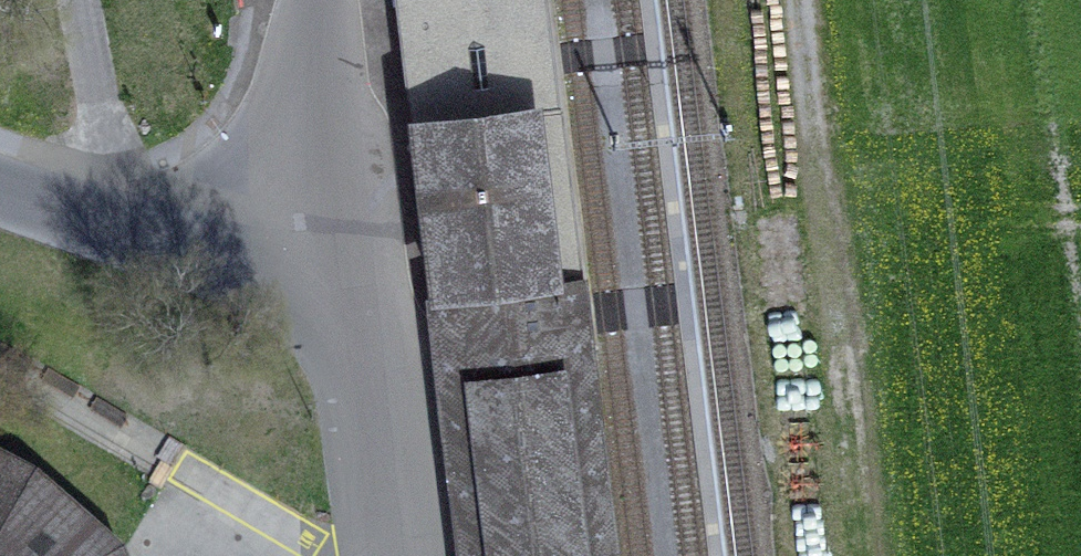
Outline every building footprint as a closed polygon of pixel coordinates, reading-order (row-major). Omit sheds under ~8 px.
[(524,12),(523,0),(404,0),(407,25),(524,12)] [(418,123),(536,110),(530,61),(524,12),(407,25),(413,74),(418,123)] [(549,224),(536,110),(418,123),(439,296),(462,294),(467,344),(562,333),(558,301),(570,299),(561,223),(549,224)] [(566,367),(562,333),(467,344),(471,378),(492,555),(587,555),(566,367)] [(600,363),(566,367),(587,555),(623,555),(600,363)] [(471,378),(456,379),(477,555),(492,555),(471,378)] [(31,491),(0,475),(0,555),(105,555),(31,491)]
